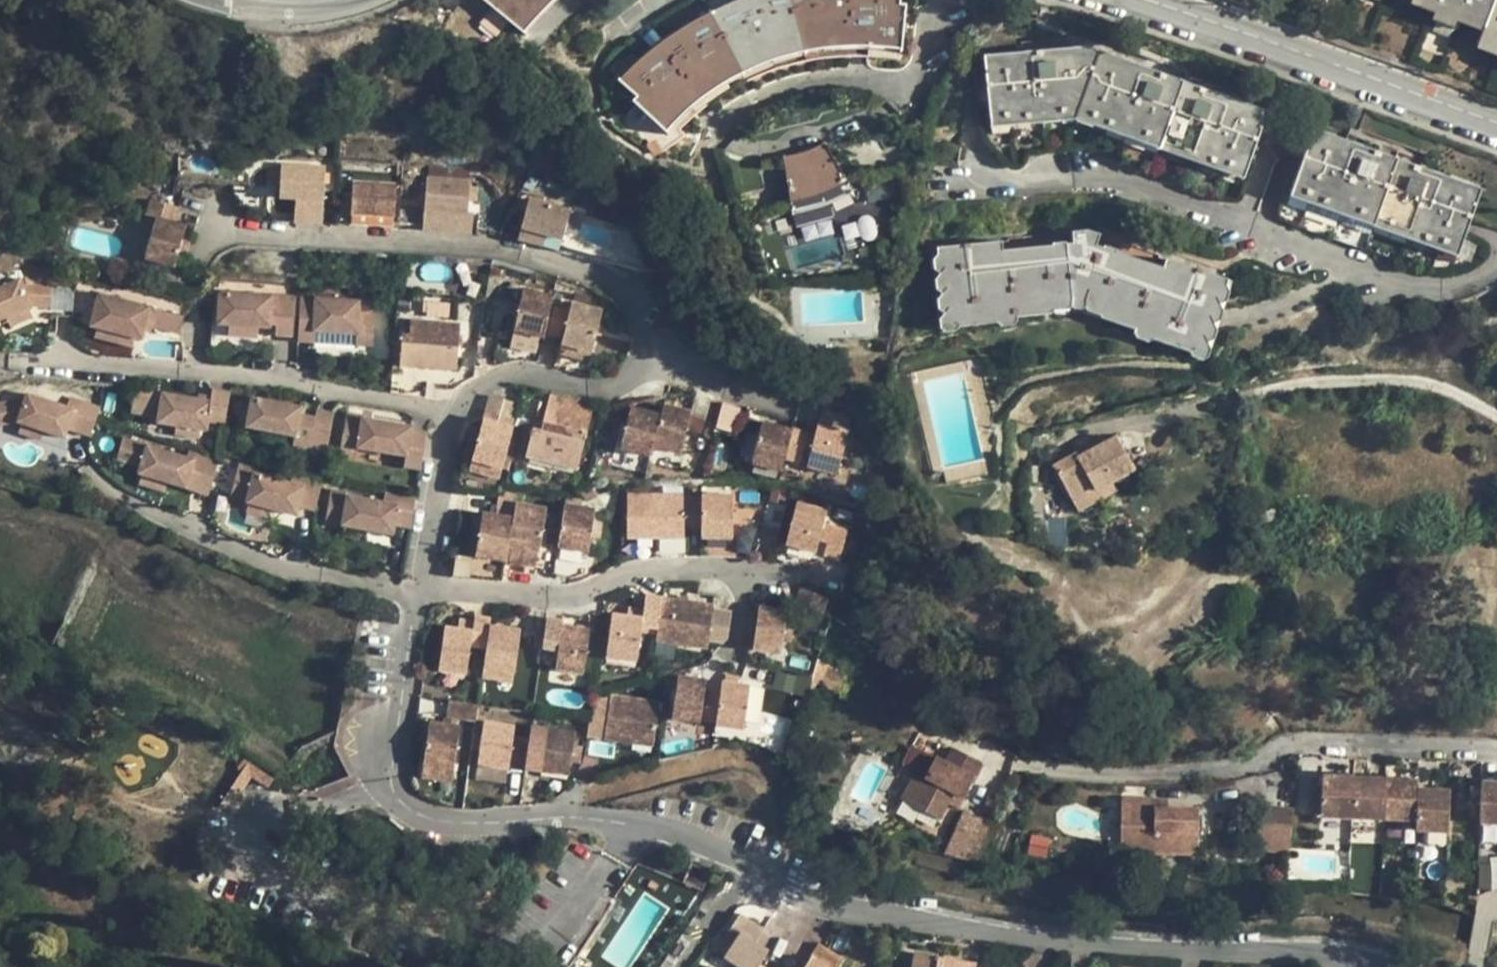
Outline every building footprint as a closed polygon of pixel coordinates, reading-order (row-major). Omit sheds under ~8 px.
[(517,29),(533,11),(543,0),(483,0),(517,29)] [(631,100),(660,127),(673,113),(690,98),(710,82),(732,70),(753,60),(772,54),(791,49),(808,46),(825,44),(853,41),(873,41),(893,43),(899,44),(902,4),(896,4),(896,0),(739,0),(720,7),(700,18),(679,31),(658,44),(635,64),(623,75),(618,81),(634,96),(631,100)] [(1433,8),(1431,12),(1457,23),(1459,19),(1482,28),(1476,43),(1496,52),(1496,0),(1412,0),(1433,8)] [(981,53),(988,126),(1076,119),(1241,179),(1266,111),(1086,45),(981,53)] [(1310,129),(1287,196),(1455,256),(1478,189),(1310,129)] [(782,159),(789,202),(812,197),(823,194),(847,183),(824,144),(814,148),(804,153),(782,159)] [(321,224),(321,223),(324,168),(280,165),(280,170),(279,184),(279,198),(295,199),(294,222),(321,224)] [(279,184),(280,170),(267,170),(266,183),(279,184)] [(470,182),(427,178),(424,209),(467,214),(467,212),(468,200),(469,188),(470,182)] [(353,183),(350,225),(393,227),(396,186),(353,183)] [(469,188),(468,200),(476,201),(477,189),(469,188)] [(570,210),(528,198),(520,228),(562,240),(570,210)] [(155,218),(173,223),(177,208),(149,200),(145,215),(155,218)] [(467,214),(424,209),(422,229),(471,233),(472,213),(467,212),(467,214)] [(155,218),(145,215),(142,223),(152,226),(155,218)] [(173,268),(184,226),(173,223),(155,218),(152,226),(148,242),(143,259),(173,268)] [(520,228),(517,239),(534,243),(552,249),(559,251),(562,240),(520,228)] [(936,242),(947,322),(1076,305),(1197,361),(1229,285),(1167,257),(1163,265),(1086,232),(1001,243),(1000,233),(936,242)] [(131,255),(143,259),(148,242),(136,239),(131,255)] [(0,289),(0,322),(5,320),(28,309),(31,308),(50,309),(51,288),(21,286),(19,281),(0,289)] [(544,330),(552,296),(523,289),(519,306),(517,315),(513,331),(542,338),(544,330)] [(275,325),(275,337),(292,337),(295,297),(218,292),(216,325),(228,326),(257,328),(269,329),(269,325),(269,324),(270,317),(276,317),(275,325)] [(97,295),(90,328),(96,329),(134,339),(141,340),(144,331),(145,326),(148,327),(179,335),(184,316),(97,295)] [(358,335),(357,345),(374,346),(376,302),(301,297),(299,342),(314,342),(315,332),(358,335)] [(426,319),(449,319),(449,300),(425,300),(426,319)] [(571,302),(570,310),(562,338),(561,344),(591,352),(602,310),(571,302)] [(517,315),(519,306),(511,304),(509,313),(517,315)] [(547,334),(562,338),(570,310),(554,306),(547,334)] [(28,309),(5,320),(9,328),(32,318),(28,309)] [(459,325),(410,321),(409,334),(457,339),(459,325)] [(257,328),(228,326),(228,336),(256,338),(257,328)] [(134,339),(96,329),(94,338),(132,348),(134,339)] [(315,332),(314,342),(357,345),(358,335),(315,332)] [(401,342),(399,364),(454,370),(457,339),(409,334),(401,334),(401,342)] [(430,384),(392,376),(392,377),(393,383),(394,394),(426,401),(428,391),(430,384)] [(225,422),(229,392),(213,390),(211,401),(135,390),(131,414),(158,418),(157,424),(168,426),(176,427),(201,431),(207,431),(209,420),(225,422)] [(44,434),(64,441),(67,432),(69,427),(75,429),(73,433),(90,439),(100,410),(70,400),(67,409),(27,395),(24,401),(0,405),(0,427),(17,424),(21,426),(44,434)] [(485,411),(512,419),(517,404),(489,396),(485,411)] [(576,469),(591,412),(549,401),(543,423),(541,430),(533,428),(525,456),(576,469)] [(326,456),(332,421),(314,418),(313,425),(298,423),(300,410),(250,402),(245,432),(294,440),(292,450),(326,456)] [(690,412),(685,430),(701,434),(708,406),(693,402),(690,412)] [(738,436),(746,410),(723,403),(715,428),(738,436)] [(690,412),(663,405),(660,414),(652,447),(679,453),(685,430),(690,412)] [(619,448),(649,456),(652,447),(660,414),(630,407),(619,448)] [(413,428),(364,420),(358,419),(358,416),(348,415),(340,458),(357,460),(359,450),(407,458),(405,469),(422,473),(428,435),(412,432),(413,428)] [(512,427),(482,419),(471,460),(501,468),(512,427)] [(541,430),(543,423),(535,420),(533,428),(541,430)] [(784,458),(792,429),(762,421),(751,463),(781,471),(784,458)] [(836,474),(847,432),(817,425),(814,435),(810,451),(806,466),(836,474)] [(44,434),(21,426),(18,435),(41,443),(44,434)] [(201,431),(176,427),(175,435),(200,439),(201,431)] [(501,468),(501,469),(508,471),(520,430),(512,427),(501,468)] [(807,433),(792,429),(784,458),(800,462),(803,449),(807,433)] [(807,433),(803,449),(810,451),(814,435),(807,433)] [(1053,464),(1076,511),(1099,498),(1096,491),(1132,471),(1114,436),(1077,456),(1075,452),(1053,464)] [(123,439),(116,461),(140,468),(138,475),(142,476),(168,484),(193,492),(195,485),(211,490),(219,461),(189,452),(187,458),(123,439)] [(498,478),(501,469),(501,468),(471,460),(469,470),(498,478)] [(322,484),(293,477),(291,487),(255,478),(256,474),(239,470),(231,502),(248,506),(247,508),(250,509),(274,514),(291,518),(295,505),(301,506),(300,509),(317,514),(322,484)] [(168,484),(142,476),(139,486),(165,494),(168,484)] [(211,490),(195,485),(193,492),(209,496),(211,490)] [(773,488),(770,490),(762,525),(779,529),(790,491),(773,488)] [(475,556),(505,561),(508,546),(515,504),(517,491),(504,490),(502,496),(499,496),(495,515),(482,513),(475,556)] [(326,525),(344,528),(370,533),(387,536),(389,523),(395,524),(394,527),(411,530),(417,501),(386,495),(385,505),(348,499),(349,496),(332,493),(326,525)] [(684,495),(627,494),(626,536),(684,537),(684,527),(685,497),(684,495)] [(732,495),(701,495),(701,497),(701,527),(701,538),(732,538),(732,495)] [(685,497),(684,527),(701,527),(701,497),(685,497)] [(827,511),(796,502),(785,544),(815,552),(819,539),(823,524),(827,511)] [(515,504),(508,546),(536,551),(539,551),(546,509),(515,504)] [(295,505),(291,518),(297,520),(300,509),(301,506),(295,505)] [(595,510),(565,505),(557,547),(588,552),(595,510)] [(274,514),(250,509),(248,518),(272,524),(274,514)] [(395,524),(389,523),(387,536),(393,537),(394,527),(395,524)] [(832,527),(823,524),(819,539),(827,541),(832,527)] [(824,554),(834,557),(842,530),(832,527),(827,541),(824,554)] [(370,533),(344,528),(343,538),(368,543),(370,533)] [(508,546),(505,564),(533,568),(536,551),(508,546)] [(505,561),(475,556),(474,562),(455,558),(452,578),(502,582),(505,564),(505,561)] [(823,597),(800,589),(794,604),(819,613),(823,597)] [(662,598),(645,595),(643,610),(642,618),(641,626),(658,628),(662,598)] [(714,606),(662,598),(658,628),(656,641),(707,648),(714,606)] [(786,610),(758,607),(752,649),(780,653),(786,610)] [(627,608),(626,617),(642,618),(643,610),(627,608)] [(626,617),(611,614),(606,657),(636,662),(641,626),(642,618),(626,617)] [(474,617),(473,622),(473,623),(472,631),(470,646),(486,648),(489,626),(490,619),(474,617)] [(546,619),(542,648),(558,650),(562,627),(562,622),(546,619)] [(473,623),(473,622),(459,620),(458,629),(472,631),(473,623)] [(483,669),(514,672),(520,630),(489,626),(486,648),(483,669)] [(470,646),(472,631),(458,629),(444,627),(439,670),(466,674),(470,646)] [(589,631),(562,627),(558,650),(555,669),(583,673),(589,631)] [(514,672),(483,669),(481,679),(512,683),(514,672)] [(436,683),(465,687),(466,674),(439,670),(436,683)] [(705,680),(678,676),(671,719),(699,723),(704,691),(705,680)] [(720,693),(716,725),(743,729),(749,687),(749,686),(736,684),(725,683),(722,682),(720,693)] [(765,689),(749,687),(743,729),(756,730),(760,710),(765,689)] [(720,693),(704,691),(699,723),(716,725),(720,693)] [(610,696),(598,694),(596,694),(592,717),(590,717),(588,736),(604,739),(610,696)] [(652,746),(659,703),(610,696),(604,739),(652,746)] [(459,719),(475,721),(478,705),(448,700),(446,717),(459,719)] [(459,719),(446,717),(444,717),(443,723),(458,726),(459,719)] [(423,764),(453,769),(453,767),(458,739),(459,727),(458,726),(443,723),(429,721),(423,764)] [(477,764),(507,769),(508,767),(512,738),(513,726),(483,721),(477,764)] [(546,728),(531,726),(528,741),(545,743),(546,728)] [(574,732),(546,728),(545,743),(540,771),(568,775),(570,761),(572,747),(574,732)] [(939,743),(921,734),(913,748),(931,757),(939,743)] [(508,767),(525,769),(528,741),(512,738),(508,767)] [(525,769),(540,771),(545,743),(528,741),(525,769)] [(572,747),(570,761),(578,762),(580,749),(572,747)] [(926,780),(911,807),(939,823),(947,806),(953,795),(964,801),(983,766),(954,751),(945,767),(936,761),(926,780)] [(243,772),(249,763),(244,760),(238,769),(243,772)] [(249,763),(232,789),(240,794),(251,777),(268,788),(274,780),(249,763)] [(453,769),(423,764),(421,778),(451,783),(453,769)] [(507,769),(477,764),(475,779),(505,784),(507,769)] [(901,802),(911,807),(926,780),(916,775),(901,802)] [(1320,779),(1319,821),(1352,821),(1382,822),(1414,824),(1414,834),(1446,836),(1448,801),(1431,800),(1431,793),(1416,793),(1416,789),(1400,789),(1401,782),(1371,781),(1371,788),(1354,787),(1336,786),(1337,779),(1320,779)] [(1336,786),(1354,787),(1354,780),(1337,779),(1336,786)] [(1479,828),(1496,829),(1496,787),(1496,794),(1480,793),(1479,828)] [(1431,800),(1448,801),(1449,794),(1431,793),(1431,800)] [(953,795),(947,806),(959,812),(964,801),(953,795)] [(1148,802),(1120,801),(1119,833),(1135,834),(1135,855),(1196,857),(1197,813),(1166,812),(1148,811),(1148,802)] [(1148,802),(1148,811),(1166,812),(1166,802),(1148,802)] [(1260,809),(1257,841),(1280,843),(1282,811),(1260,809)] [(1282,811),(1280,843),(1290,843),(1293,813),(1282,811)] [(955,831),(949,847),(980,860),(993,827),(962,814),(955,831)] [(1119,833),(1119,855),(1135,855),(1135,834),(1119,833)] [(980,860),(949,847),(945,857),(977,865),(980,860)] [(1496,889),(1496,856),(1478,857),(1479,889),(1496,889)] [(687,864),(680,883),(699,891),(707,872),(687,864)] [(723,953),(743,966),(754,966),(758,961),(767,948),(756,939),(764,926),(740,909),(731,923),(738,928),(723,953)] [(801,966),(838,966),(843,961),(818,944),(801,966)] [(974,963),(915,954),(912,966),(973,966),(974,963)]
